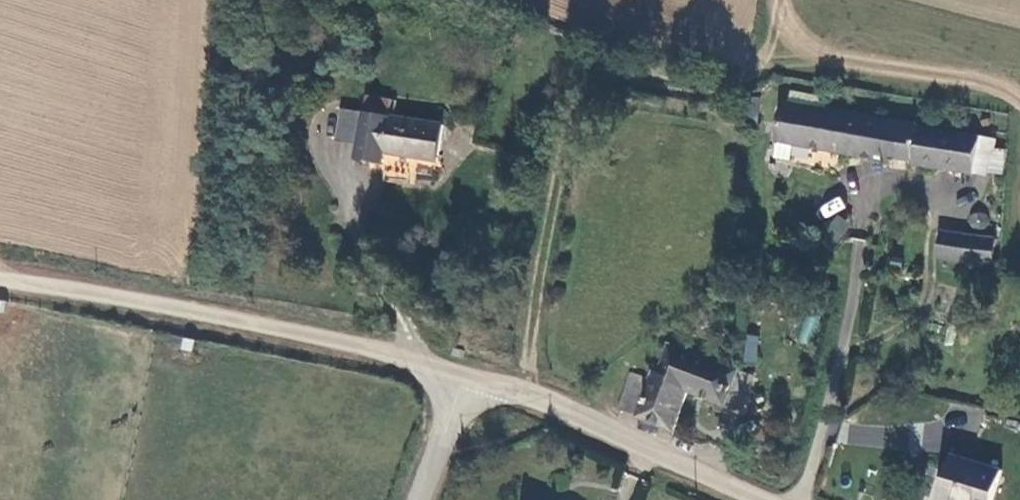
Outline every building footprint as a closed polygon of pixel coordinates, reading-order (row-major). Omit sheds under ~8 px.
[(367,157),(393,160),(395,151),(443,156),(447,119),(397,114),(400,98),(374,95),(372,113),(369,141),(367,157)] [(981,145),(983,132),(786,100),(781,139),(994,171),(997,148),(981,145)] [(369,141),(372,113),(351,110),(348,139),(369,141)] [(826,218),(845,207),(839,195),(819,207),(826,218)] [(984,210),(980,211),(975,214),(974,218),(975,224),(979,228),(989,230),(993,227),(993,219),(992,213),(984,210)] [(946,228),(942,254),(996,263),(1000,235),(946,228)] [(816,341),(817,315),(802,315),(801,341),(816,341)] [(745,335),(744,361),(757,362),(758,336),(745,335)] [(735,365),(665,339),(658,365),(652,364),(647,382),(632,377),(621,409),(676,430),(689,389),(740,406),(746,385),(731,381),(735,365)] [(939,453),(942,424),(912,420),(908,450),(939,453)] [(991,464),(939,455),(933,499),(939,499),(986,499),(991,464)]
